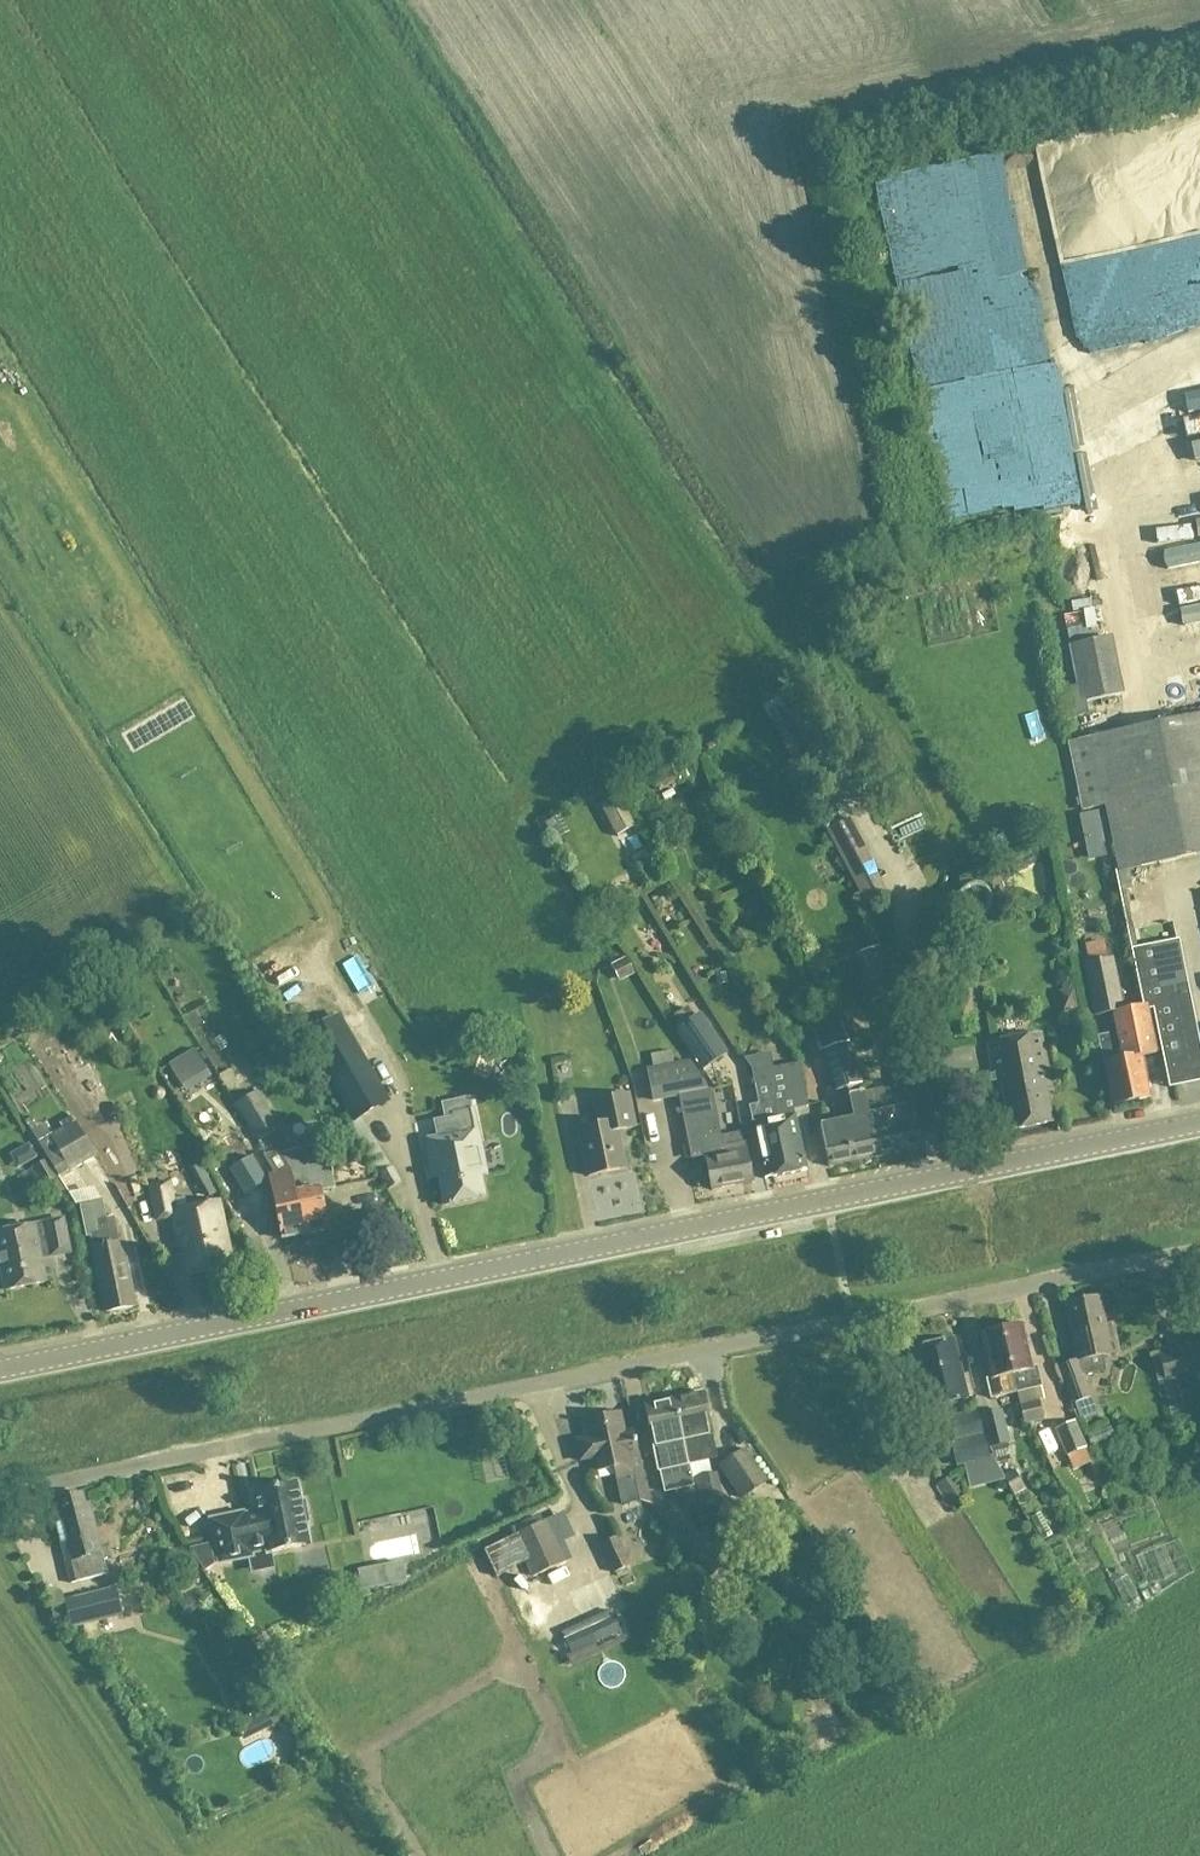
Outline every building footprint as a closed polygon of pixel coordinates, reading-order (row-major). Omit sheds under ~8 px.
[(957,196),(954,167),(900,173),(904,202),(957,196)] [(1199,305),(1199,277),(1190,279),(1193,306),(1199,305)] [(1180,284),(1156,286),(1158,311),(1181,310),(1180,284)] [(1085,303),(1088,321),(1116,316),(1113,298),(1085,303)] [(1028,351),(1065,345),(1060,310),(1022,316),(1028,351)] [(1068,466),(1076,485),(1105,473),(1097,454),(1068,466)] [(1083,701),(1120,698),(1116,629),(1100,630),(1099,611),(1077,612),(1083,701)] [(1103,806),(1117,873),(1199,856),(1199,715),(1067,743),(1082,811),(1103,806)] [(616,839),(635,829),(618,797),(599,807),(616,839)] [(888,895),(847,818),(824,831),(865,908),(888,895)] [(1142,1013),(1146,1012),(1145,1006),(1151,1005),(1168,1084),(1177,1082),(1176,1077),(1199,1072),(1199,1056),(1175,941),(1129,951),(1141,1007),(1142,1013)] [(879,950),(856,957),(875,1017),(898,1010),(879,950)] [(1111,1107),(1148,1099),(1140,1058),(1155,1055),(1146,1012),(1142,1013),(1141,1007),(1122,1011),(1110,958),(1082,964),(1094,1019),(1112,1015),(1116,1035),(1096,1039),(1111,1107)] [(608,966),(617,983),(633,975),(624,959),(608,966)] [(680,1029),(675,1033),(701,1073),(725,1055),(700,1017),(694,1021),(686,1009),(673,1019),(680,1029)] [(304,1037),(314,1054),(352,1120),(384,1102),(336,1018),(304,1037)] [(835,1093),(860,1084),(840,1023),(812,1032),(818,1051),(821,1050),(835,1093)] [(986,1046),(993,1087),(1000,1085),(1009,1132),(1052,1124),(1045,1089),(1049,1088),(1039,1036),(986,1046)] [(74,1039),(43,1058),(68,1099),(99,1080),(74,1039)] [(217,1076),(256,1142),(277,1130),(237,1063),(217,1076)] [(710,1090),(706,1091),(685,1063),(646,1070),(652,1101),(678,1096),(690,1159),(703,1157),(709,1191),(751,1183),(741,1132),(719,1137),(710,1090)] [(777,1116),(779,1125),(785,1153),(783,1154),(782,1155),(785,1173),(805,1169),(792,1110),(806,1107),(797,1064),(762,1071),(774,1106),(776,1117),(777,1116)] [(785,1153),(779,1125),(777,1116),(776,1117),(774,1106),(762,1071),(751,1074),(761,1120),(751,1122),(763,1178),(785,1173),(782,1155),(783,1154),(785,1153)] [(597,1124),(576,1128),(586,1177),(624,1169),(617,1130),(634,1127),(627,1093),(592,1100),(597,1124)] [(875,1159),(923,1150),(917,1122),(914,1123),(911,1107),(878,1114),(874,1093),(862,1095),(867,1118),(875,1159)] [(827,1169),(875,1159),(867,1118),(862,1095),(848,1097),(852,1121),(819,1128),(827,1169)] [(48,1137),(69,1171),(94,1155),(74,1122),(50,1136),(48,1137)] [(437,1178),(442,1207),(483,1198),(479,1178),(485,1176),(476,1131),(423,1141),(431,1179),(437,1178)] [(279,1154),(289,1171),(295,1197),(296,1197),(299,1210),(302,1210),(308,1234),(327,1229),(318,1191),(326,1189),(320,1164),(307,1167),(302,1148),(279,1154)] [(267,1176),(282,1240),(308,1234),(302,1210),(299,1210),(296,1197),(295,1197),(289,1171),(279,1154),(277,1151),(260,1154),(267,1176)] [(250,1159),(229,1171),(244,1196),(265,1183),(250,1159)] [(391,1169),(380,1175),(388,1190),(400,1184),(391,1169)] [(174,1212),(168,1183),(148,1187),(155,1222),(173,1218),(185,1273),(228,1264),(214,1203),(174,1212)] [(100,1200),(78,1205),(85,1238),(89,1238),(91,1248),(105,1313),(133,1307),(120,1242),(118,1242),(112,1217),(104,1219),(100,1200)] [(0,1232),(0,1272),(4,1291),(44,1283),(39,1259),(68,1253),(61,1220),(0,1232)] [(1076,1361),(1056,1368),(1070,1406),(1090,1398),(1082,1376),(1104,1372),(1101,1356),(1118,1353),(1112,1324),(1104,1326),(1098,1299),(1064,1306),(1076,1361)] [(1021,1325),(1002,1330),(1014,1394),(1039,1388),(1034,1367),(1032,1368),(1021,1325)] [(1014,1394),(1002,1330),(982,1335),(992,1379),(985,1381),(989,1400),(1014,1394)] [(926,1409),(966,1398),(951,1341),(911,1352),(926,1409)] [(1180,1377),(1199,1372),(1199,1364),(1196,1347),(1158,1357),(1164,1381),(1180,1377)] [(673,1400),(688,1464),(714,1458),(709,1435),(711,1435),(702,1394),(673,1400)] [(688,1464),(673,1400),(644,1407),(659,1470),(688,1464)] [(1021,1432),(1041,1426),(1036,1409),(1017,1414),(1021,1432)] [(994,1410),(977,1415),(982,1435),(986,1449),(1002,1446),(994,1410)] [(583,1420),(587,1439),(574,1441),(578,1461),(592,1458),(595,1473),(612,1469),(614,1481),(633,1477),(629,1455),(636,1453),(632,1431),(623,1433),(619,1412),(583,1420)] [(982,1435),(977,1415),(976,1412),(947,1419),(953,1443),(982,1435)] [(1084,1450),(1073,1424),(1055,1431),(1066,1458),(1084,1450)] [(1117,1431),(1092,1436),(1094,1448),(1119,1443),(1117,1431)] [(989,1459),(986,1449),(982,1435),(953,1443),(960,1467),(989,1459)] [(764,1482),(743,1449),(719,1466),(740,1498),(764,1482)] [(1075,1462),(1081,1477),(1097,1470),(1090,1455),(1075,1462)] [(699,1514),(714,1511),(706,1477),(691,1480),(699,1514)] [(958,1495),(947,1478),(933,1487),(943,1504),(958,1495)] [(267,1555),(307,1546),(303,1525),(307,1524),(303,1503),(298,1504),(294,1485),(254,1493),(259,1516),(242,1519),(241,1515),(210,1522),(219,1565),(250,1558),(248,1549),(265,1545),(267,1555)] [(80,1494),(57,1500),(62,1522),(54,1524),(70,1585),(107,1576),(88,1505),(83,1506),(80,1494)] [(433,1512),(364,1525),(371,1563),(424,1553),(421,1536),(437,1534),(433,1512)] [(531,1577),(559,1564),(541,1523),(512,1536),(531,1577)] [(1107,1525),(1091,1532),(1096,1542),(1077,1551),(1081,1559),(1099,1551),(1106,1567),(1123,1559),(1107,1525)] [(732,1557),(706,1528),(684,1547),(710,1576),(732,1557)] [(599,1545),(612,1574),(629,1566),(615,1537),(599,1545)] [(315,1543),(299,1554),(312,1574),(328,1563),(315,1543)] [(384,1567),(388,1586),(405,1582),(401,1563),(384,1567)] [(113,1588),(62,1602),(69,1629),(120,1615),(113,1588)] [(575,1653),(622,1630),(614,1613),(566,1636),(575,1653)] [(640,1831),(652,1824),(642,1808),(630,1815),(640,1831)]
